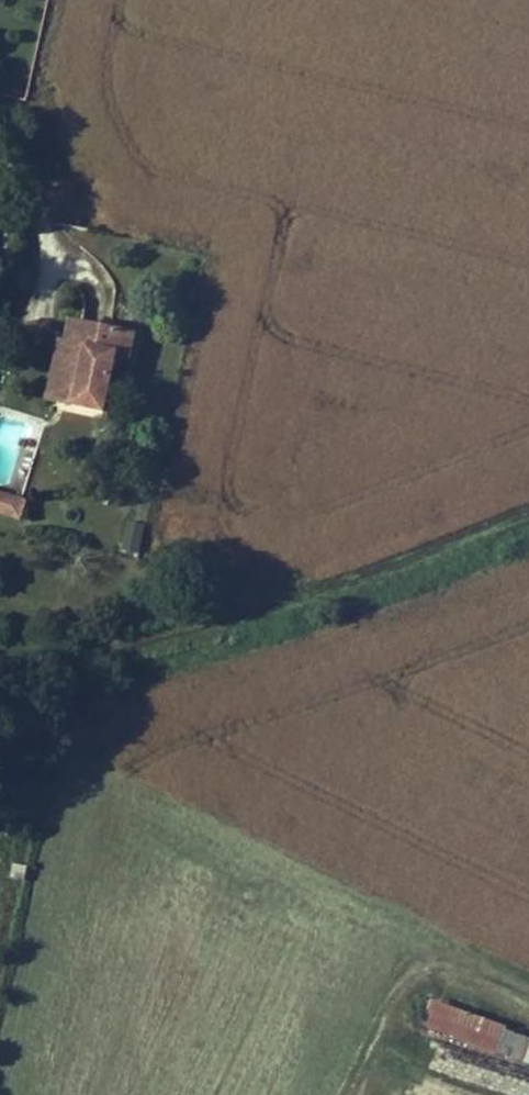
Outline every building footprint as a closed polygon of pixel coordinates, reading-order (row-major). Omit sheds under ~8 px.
[(131,337),(69,323),(56,382),(77,386),(72,406),(100,412),(113,356),(126,359),(131,337)] [(56,382),(64,344),(58,343),(45,400),(72,406),(77,386),(56,382)] [(21,519),(25,503),(0,495),(0,512),(21,519)] [(126,520),(118,551),(138,556),(145,525),(126,520)] [(431,1008),(425,1025),(493,1050),(528,1063),(528,1044),(431,1008)]
